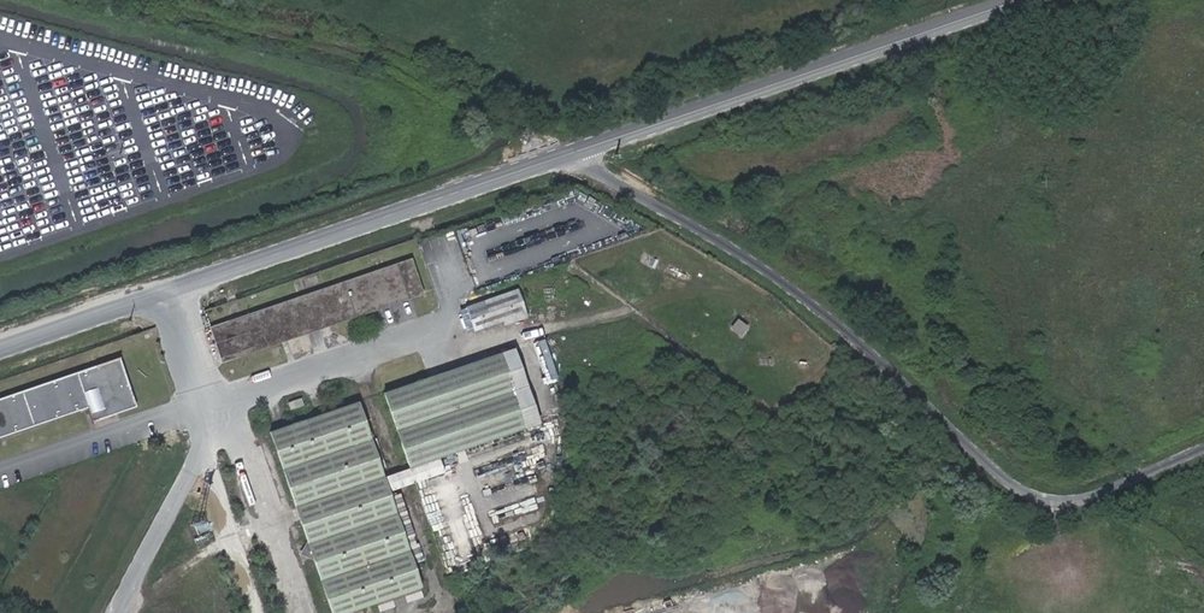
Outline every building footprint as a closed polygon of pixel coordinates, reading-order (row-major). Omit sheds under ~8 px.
[(249,348),(419,291),(407,257),(238,315),(249,348)] [(472,326),(521,309),(514,289),(465,305),(472,326)] [(238,315),(218,322),(221,331),(228,329),(234,347),(227,349),(230,355),(249,348),(238,315)] [(221,331),(215,333),(221,351),(227,349),(234,347),(228,329),(221,331)] [(536,420),(511,347),(383,391),(407,464),(536,420)] [(0,398),(0,435),(86,405),(88,410),(112,402),(114,409),(131,403),(116,358),(0,398)] [(112,402),(88,410),(91,417),(114,409),(112,402)] [(354,402),(268,430),(331,612),(336,612),(418,586),(354,402)]
